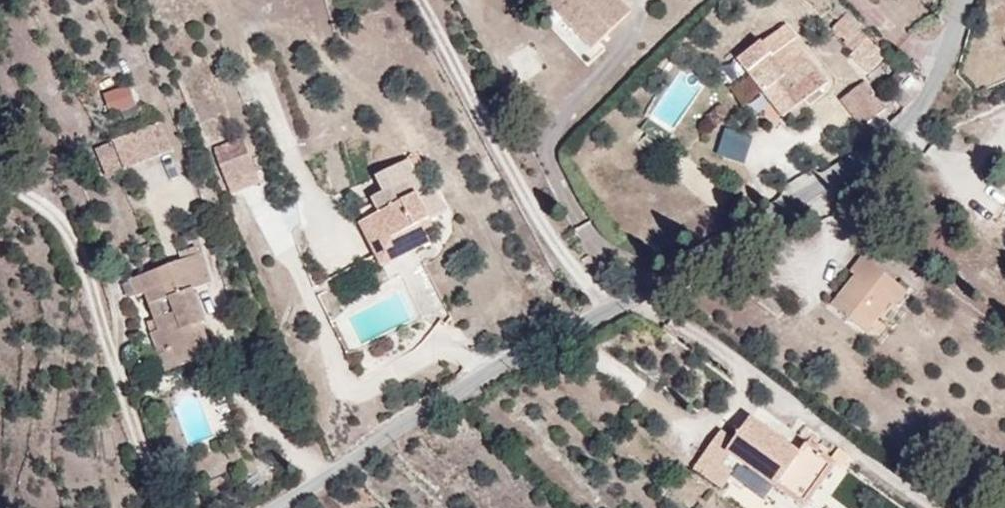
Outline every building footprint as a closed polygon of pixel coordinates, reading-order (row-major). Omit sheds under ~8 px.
[(546,2),(592,48),(634,11),(623,0),(548,0),(546,2)] [(868,79),(889,64),(852,11),(831,26),(868,79)] [(809,103),(835,85),(798,39),(801,36),(787,20),(738,52),(787,118),(794,113),(798,117),(813,108),(809,103)] [(859,126),(886,108),(866,79),(840,97),(859,126)] [(107,113),(136,108),(131,86),(103,91),(107,113)] [(162,121),(94,146),(105,177),(173,152),(162,121)] [(725,123),(717,156),(745,163),(753,129),(725,123)] [(212,148),(230,194),(262,182),(245,135),(212,148)] [(428,191),(411,155),(377,170),(384,185),(373,191),(379,205),(359,217),(382,263),(433,238),(425,220),(450,207),(439,186),(428,191)] [(216,277),(204,249),(130,276),(137,293),(145,289),(158,326),(151,329),(166,369),(219,345),(193,284),(216,277)] [(901,307),(916,289),(865,255),(853,269),(858,273),(833,306),(869,333),(893,302),(901,307)] [(743,458),(805,503),(835,458),(844,464),(851,454),(837,446),(833,455),(806,438),(802,445),(753,410),(736,430),(724,422),(695,466),(724,487),(743,458)]
